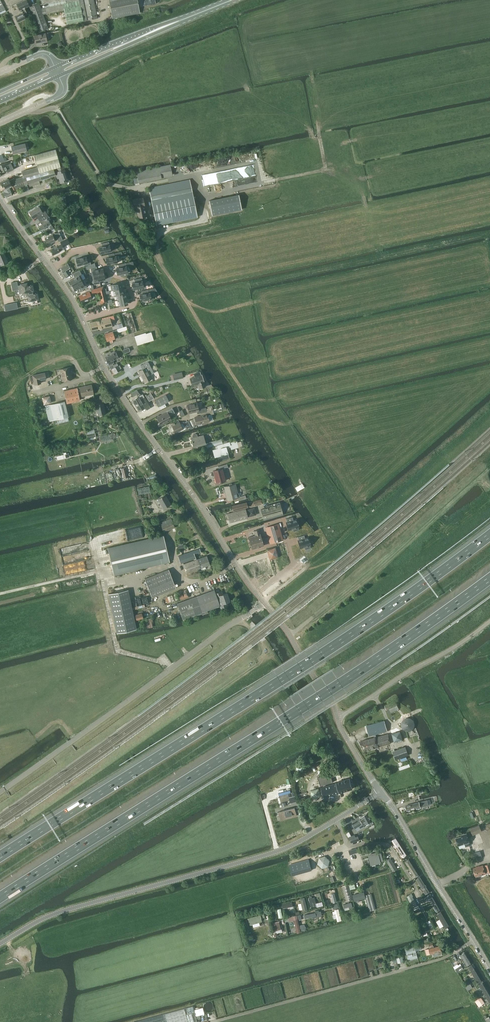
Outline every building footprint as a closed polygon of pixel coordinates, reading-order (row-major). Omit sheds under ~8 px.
[(24,8),(29,5),(27,0),(24,0),(17,4),(20,10),(21,9),(24,8)] [(41,8),(43,14),(64,10),(67,24),(97,18),(93,0),(79,0),(40,0),(40,5),(44,4),(45,7),(41,8)] [(137,0),(109,0),(112,18),(140,13),(137,0)] [(48,28),(43,14),(41,8),(39,3),(29,7),(39,32),(48,28)] [(27,14),(24,8),(21,9),(23,12),(16,16),(18,22),(26,18),(25,15),(27,14)] [(45,33),(34,35),(36,43),(47,41),(45,33)] [(41,140),(31,142),(33,149),(38,148),(39,151),(46,149),(45,146),(43,146),(41,140)] [(56,149),(34,155),(38,167),(39,172),(54,168),(60,167),(64,166),(62,157),(58,158),(56,149)] [(10,162),(7,162),(2,164),(5,170),(6,170),(7,172),(14,169),(10,162)] [(170,164),(160,166),(162,178),(173,176),(170,164)] [(61,183),(68,180),(63,166),(57,168),(58,171),(56,172),(57,177),(59,176),(61,183)] [(22,171),(23,176),(25,176),(27,184),(39,181),(41,180),(39,172),(38,167),(22,171)] [(56,175),(54,168),(39,172),(41,180),(51,178),(50,177),(56,175)] [(15,179),(16,182),(18,187),(27,185),(27,184),(25,176),(23,176),(15,179)] [(5,186),(6,189),(14,185),(16,188),(18,187),(16,182),(15,179),(14,178),(9,180),(9,178),(0,182),(1,184),(1,185),(2,185),(3,187),(5,186)] [(157,225),(197,217),(190,179),(149,188),(152,204),(157,225)] [(14,193),(17,191),(16,188),(14,185),(6,189),(4,189),(5,190),(3,191),(4,192),(3,193),(5,197),(12,194),(14,193)] [(239,194),(209,200),(212,215),(242,209),(239,194)] [(147,216),(145,208),(144,206),(145,206),(143,197),(133,199),(134,208),(136,207),(138,217),(147,216)] [(37,217),(38,219),(47,214),(45,211),(43,212),(39,206),(29,212),(33,219),(37,217)] [(47,217),(49,217),(47,214),(38,219),(40,222),(37,223),(41,230),(51,224),(47,217)] [(148,245),(137,229),(131,233),(143,249),(148,245)] [(59,232),(56,234),(55,232),(52,233),(52,235),(45,238),(48,244),(55,240),(58,239),(59,241),(62,240),(59,232)] [(70,243),(68,240),(67,238),(60,241),(62,244),(57,246),(50,249),(53,255),(60,252),(64,249),(63,247),(65,246),(70,243)] [(102,246),(99,247),(101,254),(104,253),(107,253),(107,252),(111,251),(112,251),(111,244),(110,245),(110,244),(109,244),(109,242),(101,243),(102,246)] [(108,257),(106,258),(107,265),(111,264),(114,264),(114,263),(118,262),(119,262),(117,255),(116,256),(116,255),(115,256),(114,253),(108,254),(108,257)] [(86,256),(76,259),(77,266),(87,263),(88,265),(91,264),(90,258),(87,259),(86,256)] [(119,267),(116,268),(117,275),(121,274),(124,274),(124,273),(128,272),(129,272),(128,266),(127,266),(127,265),(126,265),(126,263),(118,264),(119,267)] [(59,272),(64,278),(68,275),(70,274),(67,269),(70,267),(68,264),(60,268),(62,271),(59,272)] [(96,266),(90,268),(91,269),(91,270),(92,276),(104,274),(103,268),(97,269),(97,266),(96,266)] [(75,277),(69,280),(72,285),(83,280),(80,275),(82,274),(79,270),(73,274),(75,277)] [(104,274),(92,276),(94,282),(94,285),(100,283),(100,281),(105,279),(104,274)] [(135,282),(132,283),(133,290),(144,287),(145,287),(144,280),(143,281),(143,280),(142,280),(142,278),(134,279),(135,282)] [(83,280),(72,285),(75,291),(80,288),(82,290),(87,287),(86,285),(83,280)] [(23,293),(24,296),(28,295),(27,292),(33,291),(34,291),(32,284),(28,285),(27,282),(21,284),(21,285),(18,286),(19,294),(23,293)] [(21,303),(19,294),(18,286),(17,284),(0,288),(0,307),(21,303)] [(103,305),(104,304),(107,302),(104,292),(104,289),(103,286),(91,290),(89,291),(89,292),(91,295),(92,295),(99,293),(101,300),(100,301),(103,305)] [(142,294),(139,294),(141,301),(145,300),(145,301),(148,300),(147,300),(152,299),(151,299),(154,298),(152,292),(150,292),(148,292),(148,290),(142,291),(142,294)] [(37,293),(33,293),(33,291),(27,292),(28,295),(29,301),(38,299),(37,293)] [(91,295),(89,292),(79,296),(82,302),(86,301),(88,300),(88,299),(92,298),(91,295)] [(126,326),(128,330),(129,334),(137,332),(131,313),(123,315),(126,326)] [(90,323),(92,330),(112,326),(110,318),(90,323)] [(117,330),(105,334),(107,341),(110,340),(112,339),(119,337),(118,333),(128,330),(126,326),(123,327),(124,327),(117,329),(117,330)] [(154,340),(151,332),(146,334),(145,333),(135,336),(136,341),(137,345),(154,340)] [(114,363),(113,360),(119,358),(116,352),(106,357),(109,365),(114,363)] [(142,369),(138,371),(140,374),(141,374),(145,382),(152,379),(150,375),(154,373),(148,361),(145,363),(141,365),(142,369)] [(112,374),(118,372),(117,371),(121,368),(120,365),(118,366),(117,363),(113,365),(111,366),(110,367),(111,369),(110,369),(112,374)] [(63,381),(72,379),(69,367),(60,369),(63,381)] [(33,376),(30,377),(31,382),(34,382),(35,384),(41,383),(40,380),(46,379),(45,372),(33,375),(33,376)] [(202,374),(190,378),(192,386),(198,384),(200,389),(205,387),(204,382),(202,374)] [(80,400),(79,397),(94,394),(92,384),(64,391),(67,403),(80,400)] [(133,401),(136,406),(146,400),(143,394),(141,395),(139,393),(137,390),(131,394),(133,397),(137,394),(139,397),(133,401)] [(166,395),(155,400),(158,407),(169,401),(166,395)] [(149,405),(146,400),(136,406),(139,411),(146,407),(147,410),(151,408),(149,405)] [(50,405),(46,405),(50,420),(53,419),(53,420),(55,420),(56,423),(69,420),(68,417),(68,416),(67,412),(66,409),(64,401),(50,405)] [(97,408),(92,410),(94,418),(102,416),(102,414),(106,413),(103,402),(96,404),(97,408)] [(197,414),(200,413),(207,412),(207,411),(213,410),(212,406),(211,406),(207,407),(208,408),(206,409),(206,408),(199,409),(197,403),(187,405),(189,413),(197,411),(197,414)] [(167,411),(168,412),(157,418),(161,425),(172,419),(170,416),(175,413),(173,408),(167,411)] [(201,416),(195,417),(197,424),(213,420),(212,414),(214,414),(213,410),(207,411),(207,412),(200,413),(201,416)] [(187,428),(184,421),(180,423),(179,420),(169,425),(169,426),(168,426),(168,427),(171,432),(174,430),(175,432),(180,430),(180,432),(187,428)] [(193,438),(191,438),(193,447),(206,444),(203,435),(197,437),(197,434),(196,434),(193,434),(192,435),(193,438)] [(221,439),(206,443),(207,447),(222,443),(221,439)] [(218,448),(212,450),(215,457),(217,457),(218,461),(229,458),(226,448),(230,447),(231,449),(239,447),(237,441),(230,443),(230,442),(226,442),(222,444),(217,445),(218,448)] [(222,468),(228,467),(227,464),(218,466),(219,469),(213,471),(217,483),(226,481),(222,468)] [(294,486),(297,491),(304,487),(301,482),(294,486)] [(228,500),(234,498),(235,502),(246,498),(245,495),(238,497),(234,484),(224,487),(228,500)] [(165,495),(156,500),(158,503),(160,502),(164,508),(171,504),(165,495)] [(264,508),(261,509),(263,517),(282,512),(280,505),(280,503),(264,507),(264,508)] [(229,523),(248,518),(246,509),(227,514),(229,523)] [(293,529),(294,531),(299,530),(298,527),(299,527),(299,525),(300,525),(298,521),(297,521),(297,519),(293,520),(292,517),(286,519),(287,522),(286,522),(288,530),(293,529)] [(160,523),(164,532),(175,527),(171,519),(160,523)] [(278,523),(269,526),(273,543),(283,540),(278,523)] [(255,535),(249,537),(250,543),(262,540),(262,539),(259,529),(254,531),(255,535)] [(305,547),(305,549),(311,548),(310,545),(311,545),(310,543),(311,543),(310,539),(309,539),(309,537),(305,538),(304,535),(298,537),(299,540),(298,540),(300,548),(305,547)] [(169,561),(163,536),(108,549),(114,574),(169,561)] [(262,540),(250,543),(252,549),(264,546),(263,541),(262,540)] [(270,560),(278,557),(275,547),(267,550),(270,560)] [(194,560),(183,564),(186,573),(210,565),(207,556),(196,559),(195,555),(201,553),(200,548),(178,556),(181,563),(194,559),(194,560)] [(267,561),(259,564),(262,574),(263,574),(264,577),(270,575),(269,572),(270,572),(269,570),(273,569),(270,561),(267,562),(267,561)] [(145,578),(152,597),(176,588),(169,569),(145,578)] [(128,589),(108,594),(117,633),(137,629),(128,589)] [(177,592),(180,600),(189,597),(187,589),(177,592)] [(189,599),(177,603),(183,618),(184,620),(190,617),(197,615),(202,613),(202,615),(208,613),(207,610),(219,606),(220,608),(228,605),(227,602),(230,601),(227,593),(223,594),(222,591),(216,593),(215,590),(189,599)] [(385,705),(385,706),(389,714),(399,709),(395,700),(385,705)] [(414,725),(414,724),(414,722),(413,720),(411,719),(409,718),(407,718),(405,719),(403,720),(402,722),(402,724),(402,727),(403,729),(405,730),(408,730),(410,730),(412,729),(413,727),(414,726),(414,725)] [(384,721),(367,726),(369,736),(374,735),(376,734),(387,731),(384,721)] [(401,731),(392,733),(394,742),(403,740),(401,731)] [(374,735),(374,737),(362,741),(365,750),(391,743),(388,734),(377,737),(376,734),(374,735)] [(406,747),(393,751),(396,760),(409,755),(406,747)] [(320,785),(333,782),(331,777),(330,773),(318,777),(320,785)] [(350,778),(340,781),(321,787),(322,789),(323,794),(324,797),(339,792),(340,792),(353,788),(350,778)] [(318,788),(311,790),(313,798),(321,795),(323,794),(322,789),(319,790),(318,788)] [(294,792),(288,793),(291,802),(296,801),(294,792)] [(415,803),(405,806),(407,810),(408,810),(408,811),(410,810),(410,809),(417,807),(417,809),(421,808),(421,807),(431,804),(430,799),(419,802),(415,803)] [(279,812),(280,817),(286,818),(291,817),(293,816),(293,815),(297,814),(295,807),(279,811),(279,812)] [(372,821),(373,821),(368,813),(362,816),(362,817),(352,822),(355,828),(362,824),(363,825),(366,824),(367,826),(373,823),(372,821)] [(470,828),(471,830),(473,834),(481,830),(479,826),(479,825),(470,828)] [(467,834),(456,838),(458,845),(465,843),(466,846),(470,845),(469,842),(467,834)] [(396,838),(392,841),(402,857),(406,854),(396,838)] [(372,864),(380,861),(383,860),(381,851),(369,855),(372,864)] [(330,860),(325,856),(319,858),(318,864),(322,868),(328,866),(330,860)] [(387,860),(393,871),(397,869),(391,858),(387,860)] [(409,859),(404,861),(414,877),(419,875),(409,859)] [(485,872),(488,872),(489,872),(489,865),(489,863),(486,865),(483,866),(483,865),(474,868),(476,876),(485,873),(485,872)] [(420,876),(415,879),(426,894),(430,892),(420,876)] [(342,886),(347,901),(353,900),(349,884),(342,886)] [(366,898),(364,891),(353,894),(354,901),(366,898)] [(376,909),(371,893),(365,895),(370,911),(376,909)] [(431,893),(426,896),(436,912),(440,909),(431,893)] [(355,905),(342,908),(344,916),(357,912),(355,905)] [(442,912),(437,914),(445,928),(449,925),(442,912)] [(426,955),(437,952),(438,956),(442,955),(440,945),(434,947),(432,943),(429,943),(430,946),(431,946),(432,948),(429,948),(429,949),(425,950),(426,955)] [(414,946),(415,947),(405,949),(408,961),(418,958),(415,949),(422,947),(421,944),(414,946)] [(465,952),(461,955),(468,967),(472,964),(465,952)] [(473,966),(469,968),(478,984),(482,981),(473,966)] [(468,982),(463,984),(467,991),(472,988),(469,983),(468,983),(468,982)] [(479,985),(488,1001),(489,1001),(489,995),(483,983),(479,985)] [(475,1000),(479,1007),(485,1002),(481,997),(478,998),(475,1000)] [(196,1016),(194,1010),(193,1006),(133,1021),(197,1021),(196,1016)] [(203,1007),(194,1010),(196,1016),(200,1015),(204,1013),(203,1007)]
